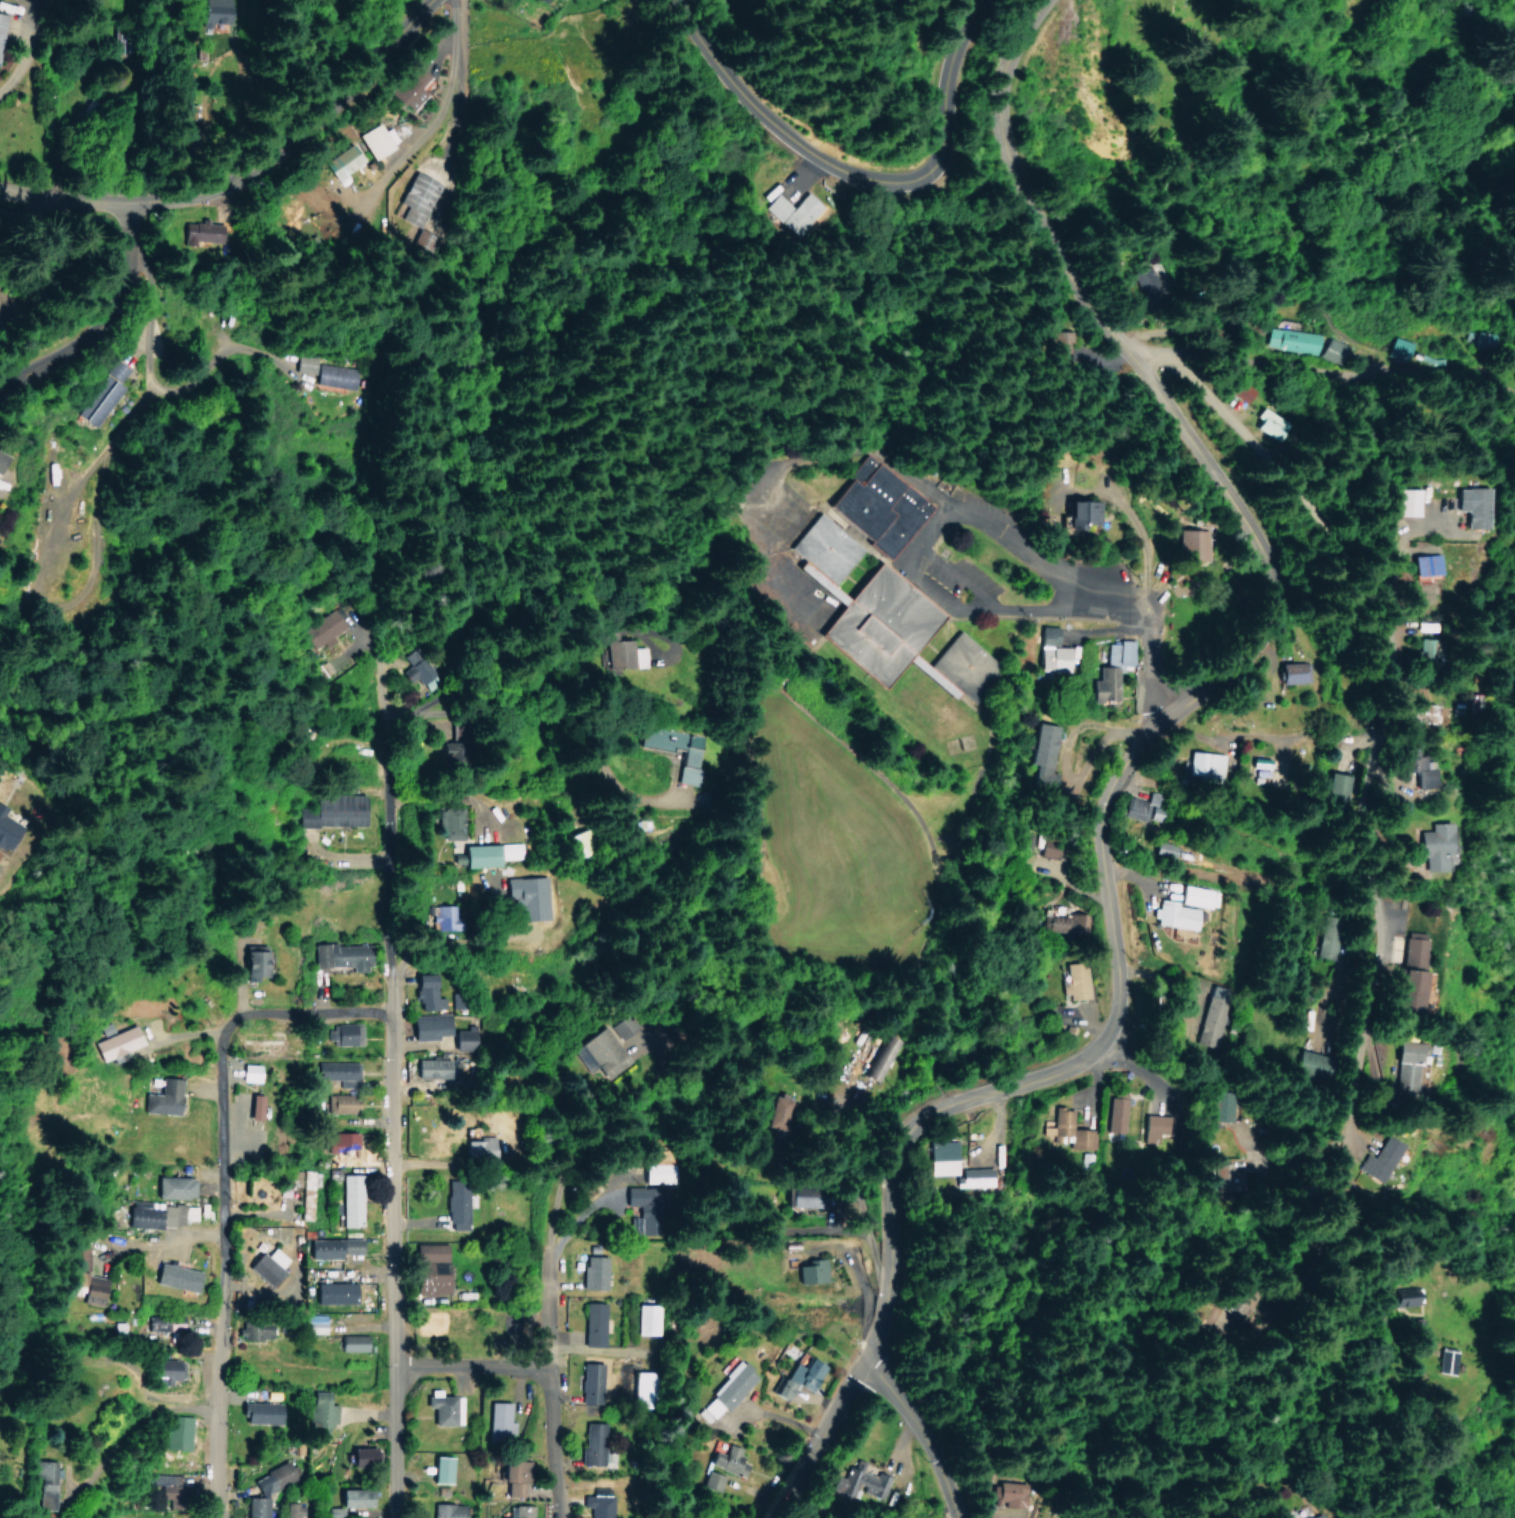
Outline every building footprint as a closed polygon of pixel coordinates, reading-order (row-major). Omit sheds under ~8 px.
[(418,87),(429,76),(414,62),(387,92),(408,111),(424,93),(418,87)] [(390,127),(383,130),(379,122),(357,133),(368,158),(398,144),(390,127)] [(333,179),(362,160),(350,142),(321,161),(333,179)] [(397,202),(405,206),(399,217),(419,227),(441,185),(414,170),(397,202)] [(333,203),(305,172),(291,185),(320,216),(333,203)] [(789,207),(767,187),(759,197),(763,201),(757,207),(789,237),(819,205),(804,191),(789,207)] [(216,223),(203,223),(203,221),(177,220),(176,245),(215,246),(216,223)] [(424,234),(416,231),(410,247),(429,255),(440,227),(428,223),(424,234)] [(1134,294),(1155,290),(1151,267),(1130,271),(1134,294)] [(1265,346),(1314,353),(1317,334),(1268,326),(1265,346)] [(1038,363),(1057,364),(1058,342),(1063,342),(1063,331),(1039,330),(1038,363)] [(1493,333),(1473,330),(1472,346),(1492,348),(1493,333)] [(1384,354),(1403,361),(1410,342),(1390,336),(1384,354)] [(1338,363),(1345,345),(1325,338),(1319,355),(1338,363)] [(293,369),(315,376),(313,380),(333,385),(338,367),(296,355),(293,369)] [(117,382),(127,369),(114,359),(104,372),(117,382)] [(120,386),(101,374),(75,416),(93,428),(120,386)] [(1233,403),(1244,392),(1231,380),(1220,391),(1233,403)] [(1241,428),(1262,441),(1273,423),(1249,407),(1243,417),(1247,420),(1241,428)] [(825,506),(888,558),(931,506),(868,454),(825,506)] [(1475,530),(1476,489),(1445,488),(1445,511),(1454,511),(1454,529),(1475,530)] [(1409,490),(1384,490),(1383,516),(1408,517),(1409,490)] [(1062,501),(1061,520),(1068,520),(1068,530),(1080,530),(1080,524),(1095,524),(1096,501),(1062,501)] [(940,613),(875,561),(846,598),(833,587),(864,548),(818,511),(789,548),(812,566),(809,570),(804,576),(839,603),(814,635),(880,687),(902,659),(950,697),(967,688),(969,686),(999,670),(992,657),(957,629),(929,664),(909,653),(940,613)] [(1176,528),(1175,559),(1209,560),(1210,530),(1176,528)] [(1431,575),(1430,555),(1402,557),(1403,577),(1431,575)] [(342,629),(334,612),(302,627),(311,647),(327,640),(326,636),(342,629)] [(1069,646),(1056,646),(1057,626),(1039,625),(1038,670),(1068,671),(1069,646)] [(606,667),(644,666),(644,647),(632,647),(632,639),(617,639),(617,631),(606,631),(606,667)] [(1116,700),(1117,666),(1131,667),(1132,639),(1116,639),(1116,643),(1105,643),(1105,665),(1097,665),(1097,679),(1089,679),(1088,699),(1116,700)] [(1312,683),(1311,661),(1279,662),(1280,684),(1312,683)] [(1402,721),(1425,723),(1427,705),(1404,703),(1402,721)] [(1057,725),(1036,722),(1029,762),(1034,763),(1029,790),(1052,795),(1056,772),(1049,771),(1057,725)] [(638,745),(670,751),(671,747),(682,749),(675,785),(693,788),(703,736),(642,724),(638,745)] [(1412,748),(1394,749),(1394,770),(1405,769),(1406,787),(1425,787),(1424,762),(1412,762),(1412,748)] [(1222,780),(1223,753),(1186,752),(1185,779),(1222,780)] [(1345,775),(1322,771),(1318,795),(1340,799),(1345,775)] [(297,824),(362,826),(363,794),(317,793),(317,808),(298,807),(297,824)] [(1124,796),(1122,817),(1161,820),(1163,794),(1149,793),(1148,798),(1124,796)] [(462,808),(436,807),(435,828),(441,828),(440,839),(461,839),(462,808)] [(3,850),(18,818),(0,810),(0,849),(3,850)] [(1440,869),(1438,821),(1418,822),(1419,829),(1407,829),(1407,855),(1412,855),(1413,870),(1440,869)] [(566,835),(575,857),(592,850),(583,829),(566,835)] [(1037,854),(1058,861),(1064,842),(1043,834),(1037,854)] [(1177,843),(1155,837),(1151,853),(1173,858),(1177,843)] [(497,866),(497,858),(522,857),(521,843),(460,844),(461,867),(497,866)] [(503,877),(504,898),(514,897),(515,920),(547,919),(546,876),(503,877)] [(1196,930),(1199,906),(1220,909),(1223,891),(1183,884),(1180,902),(1158,898),(1157,908),(1154,907),(1152,923),(1196,930)] [(427,905),(428,929),(452,928),(452,904),(427,905)] [(1042,912),(1039,932),(1084,938),(1087,914),(1069,911),(1068,916),(1042,912)] [(1421,933),(1397,930),(1389,1011),(1413,1014),(1421,933)] [(367,944),(336,944),(336,942),(309,943),(310,966),(350,965),(350,971),(368,970),(367,944)] [(241,977),(261,978),(262,945),(242,945),(241,977)] [(1060,997),(1087,997),(1087,961),(1065,961),(1065,975),(1061,975),(1060,997)] [(419,1009),(442,1008),(442,996),(436,997),(435,973),(413,974),(413,999),(418,999),(419,1009)] [(1197,1044),(1219,1047),(1225,1007),(1203,1004),(1197,1044)] [(410,1040),(437,1039),(437,1035),(449,1035),(448,1014),(410,1014),(410,1040)] [(580,1042),(603,1078),(631,1059),(616,1037),(631,1027),(624,1017),(609,1027),(607,1024),(580,1042)] [(93,1042),(102,1061),(142,1043),(133,1024),(93,1042)] [(359,1024),(327,1025),(328,1045),(359,1044),(359,1024)] [(453,1027),(454,1049),(475,1049),(474,1027),(453,1027)] [(1408,1042),(1386,1041),(1383,1102),(1405,1103),(1408,1042)] [(1287,1070),(1312,1075),(1316,1054),(1292,1049),(1287,1070)] [(414,1078),(448,1078),(448,1059),(414,1058),(414,1078)] [(356,1079),(357,1062),(315,1061),(315,1078),(338,1079),(338,1086),(347,1087),(347,1079),(356,1079)] [(256,1081),(256,1064),(240,1063),(239,1080),(256,1081)] [(142,1092),(141,1112),(176,1113),(177,1078),(160,1077),(159,1093),(142,1092)] [(1124,1092),(1107,1091),(1105,1131),(1122,1131),(1124,1092)] [(258,1120),(260,1095),(248,1093),(245,1119),(258,1120)] [(326,1112),(355,1111),(354,1093),(326,1094),(326,1112)] [(784,1114),(793,1116),(796,1100),(771,1095),(764,1126),(781,1129),(784,1114)] [(1231,1125),(1232,1100),(1211,1099),(1210,1125),(1231,1125)] [(1095,1148),(1095,1128),(1071,1128),(1071,1107),(1052,1107),(1051,1125),(1039,1125),(1039,1134),(1051,1134),(1051,1141),(1069,1141),(1069,1148),(1095,1148)] [(332,1137),(325,1137),(325,1149),(357,1150),(358,1132),(332,1131),(332,1137)] [(478,1139),(464,1140),(464,1157),(494,1156),(494,1135),(478,1136),(478,1139)] [(1360,1152),(1352,1170),(1378,1182),(1396,1142),(1379,1135),(1369,1156),(1360,1152)] [(930,1174),(956,1173),(955,1140),(929,1141),(930,1174)] [(1209,1163),(1211,1190),(1241,1188),(1240,1171),(1228,1171),(1227,1162),(1209,1163)] [(673,1164),(645,1163),(645,1181),(673,1182),(673,1164)] [(960,1168),(960,1176),(953,1176),(954,1186),(994,1185),(993,1167),(960,1168)] [(285,1185),(301,1185),(300,1218),(314,1219),(316,1171),(286,1170),(285,1185)] [(360,1226),(361,1174),(341,1173),(340,1226),(360,1226)] [(190,1198),(190,1177),(154,1176),(154,1197),(190,1198)] [(466,1229),(467,1184),(447,1184),(446,1228),(466,1229)] [(790,1214),(824,1213),(823,1192),(789,1194),(790,1214)] [(126,1224),(180,1227),(181,1204),(127,1201),(126,1224)] [(360,1239),(307,1238),(307,1258),(337,1258),(337,1253),(360,1253),(360,1239)] [(446,1293),(445,1243),(411,1244),(413,1294),(446,1293)] [(87,1246),(73,1246),(73,1273),(73,1286),(83,1286),(83,1303),(102,1303),(102,1276),(87,1276),(87,1246)] [(260,1251),(246,1266),(267,1287),(282,1271),(279,1267),(287,1259),(273,1246),(265,1255),(260,1251)] [(582,1289),(607,1288),(606,1255),(581,1256),(582,1289)] [(810,1264),(794,1265),(795,1282),(825,1282),(825,1258),(810,1259),(810,1264)] [(151,1283),(193,1291),(197,1270),(155,1262),(151,1283)] [(353,1283),(314,1282),(314,1302),(352,1303),(353,1283)] [(1420,1302),(1417,1285),(1390,1290),(1393,1307),(1420,1302)] [(602,1346),(603,1302),(581,1301),(580,1345),(602,1346)] [(661,1334),(662,1316),(658,1316),(658,1304),(635,1304),(634,1334),(661,1334)] [(183,1330),(183,1317),(153,1317),(152,1329),(183,1330)] [(269,1322),(242,1321),(242,1328),(235,1327),(235,1337),(269,1339),(269,1322)] [(305,1333),(325,1333),(325,1321),(305,1321),(305,1333)] [(364,1334),(337,1335),(337,1351),(364,1350),(364,1334)] [(1450,1373),(1451,1350),(1434,1349),(1433,1372),(1450,1373)] [(812,1391),(823,1363),(807,1357),(803,1366),(792,1361),(784,1379),(812,1391)] [(755,1375),(739,1360),(693,1410),(709,1425),(755,1375)] [(602,1362),(580,1361),(580,1397),(601,1398),(602,1362)] [(634,1372),(635,1399),(652,1398),(652,1371),(634,1372)] [(794,1384),(778,1375),(768,1392),(784,1401),(794,1384)] [(429,1424),(463,1424),(462,1395),(436,1395),(436,1389),(422,1389),(423,1406),(429,1406),(429,1424)] [(324,1436),(324,1423),(334,1424),(334,1403),(326,1403),(326,1391),(307,1390),(306,1436),(324,1436)] [(279,1402),(240,1401),(239,1423),(278,1424),(279,1402)] [(515,1421),(509,1421),(509,1401),(488,1401),(488,1440),(515,1439),(515,1421)] [(189,1415),(167,1415),(167,1449),(189,1449),(189,1415)] [(603,1464),(604,1421),(582,1421),(581,1464),(603,1464)] [(711,1450),(706,1464),(741,1476),(749,1451),(726,1443),(723,1454),(711,1450)] [(372,1446),(348,1446),(348,1467),(371,1467),(372,1446)] [(430,1481),(451,1482),(452,1456),(431,1455),(430,1481)] [(499,1459),(498,1480),(504,1480),(503,1495),(524,1496),(525,1460),(499,1459)] [(884,1498),(890,1475),(876,1471),(875,1475),(861,1471),(864,1461),(857,1459),(854,1468),(847,1466),(844,1478),(831,1474),(827,1489),(857,1497),(858,1491),(884,1498)] [(35,1478),(41,1478),(40,1509),(53,1509),(54,1477),(57,1477),(57,1460),(35,1460),(35,1478)] [(266,1493),(301,1477),(295,1463),(279,1463),(264,1469),(264,1474),(252,1479),(260,1496),(245,1496),(245,1517),(266,1517),(266,1493)] [(719,1491),(724,1475),(706,1469),(701,1485),(719,1491)] [(181,1474),(153,1473),(152,1484),(162,1484),(161,1498),(181,1498),(181,1474)] [(340,1507),(368,1506),(368,1487),(336,1489),(337,1506),(324,1507),(324,1517),(340,1517),(340,1507)] [(611,1494),(581,1495),(581,1506),(589,1506),(589,1517),(612,1517),(611,1494)] [(304,1503),(285,1502),(285,1517),(303,1517),(304,1503)] [(465,1503),(432,1502),(432,1517),(465,1517),(465,1503)] [(506,1504),(506,1516),(497,1516),(497,1517),(534,1517),(534,1516),(531,1516),(531,1504),(506,1504)]
